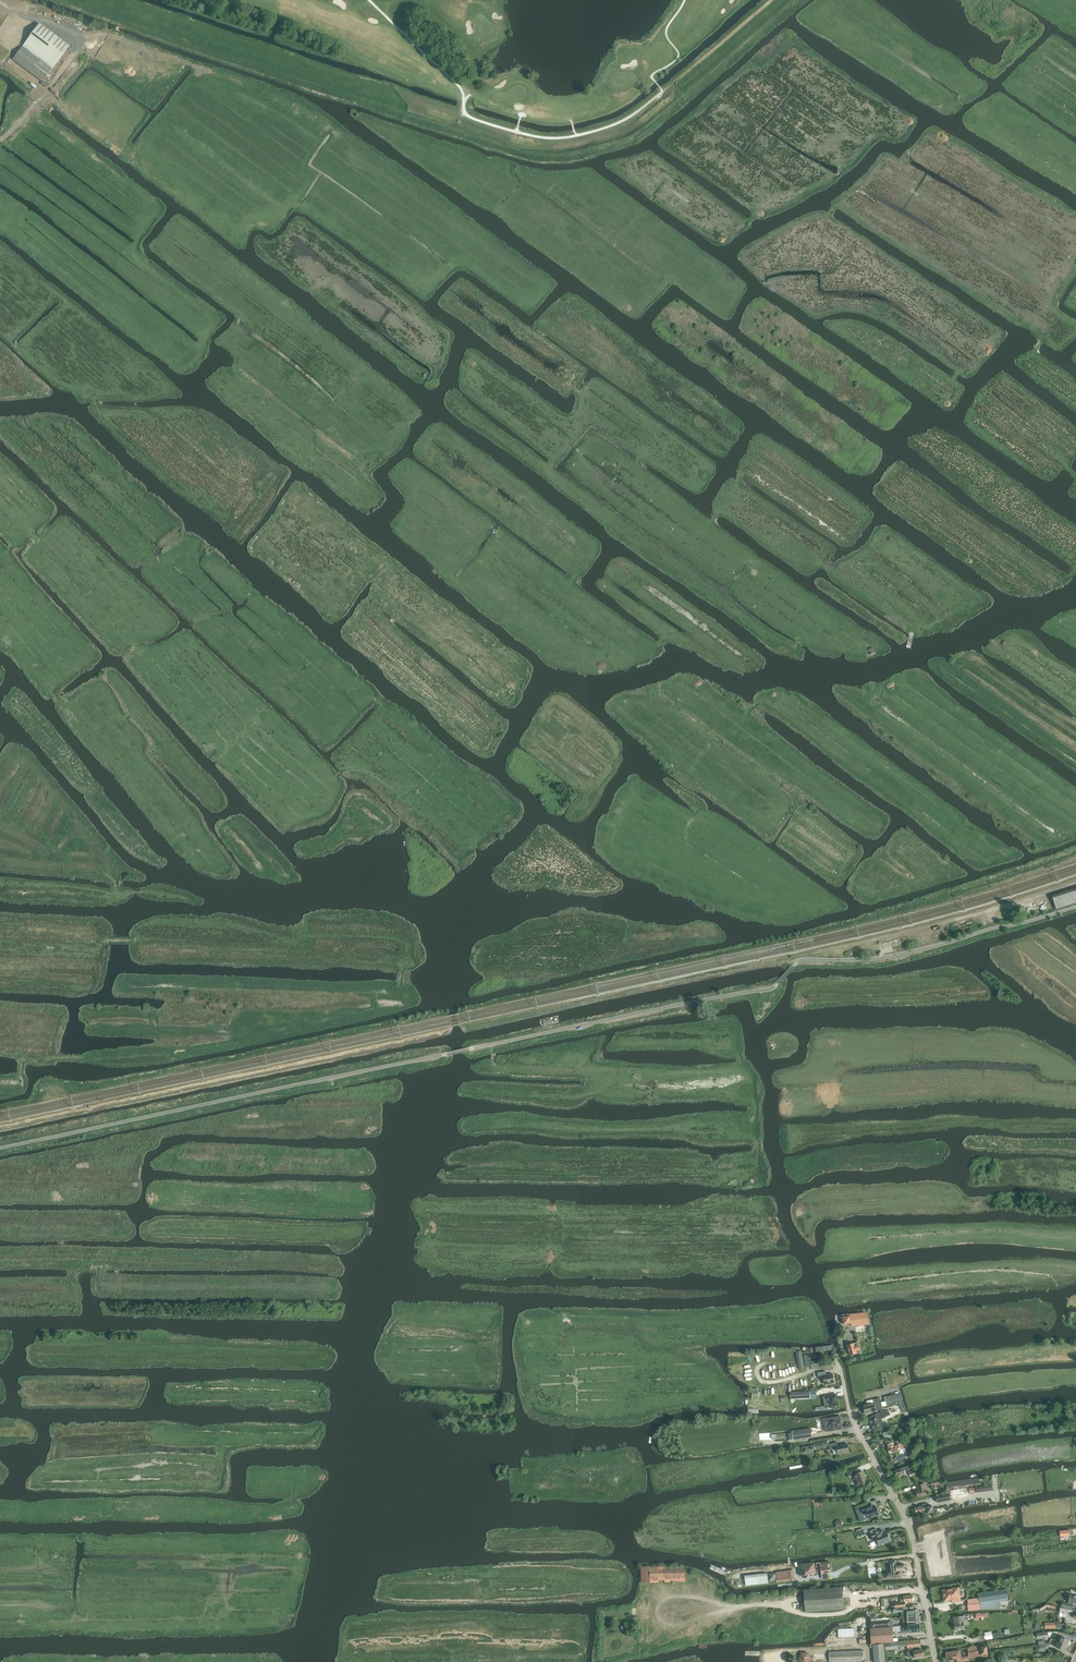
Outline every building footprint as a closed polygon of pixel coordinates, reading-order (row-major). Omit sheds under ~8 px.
[(24,44),(23,46),(21,44),(17,50),(19,51),(13,59),(42,82),(41,84),(46,88),(47,86),(43,82),(49,73),(52,69),(54,67),(70,46),(40,24),(24,44)] [(1074,890),(1052,897),(1056,909),(1075,902),(1075,890),(1074,890)] [(867,1312),(850,1314),(852,1326),(870,1324),(867,1312)] [(851,1323),(849,1314),(843,1315),(844,1324),(851,1323)] [(850,1344),(847,1345),(850,1356),(857,1354),(856,1350),(860,1350),(858,1345),(858,1342),(854,1343),(852,1344),(850,1344)] [(796,1352),(799,1369),(805,1368),(801,1351),(796,1352)] [(818,1376),(823,1375),(825,1384),(834,1383),(833,1374),(826,1375),(826,1371),(818,1373),(818,1376)] [(752,1388),(753,1400),(759,1400),(758,1395),(761,1395),(761,1393),(758,1393),(758,1388),(752,1388)] [(827,1396),(829,1406),(838,1405),(836,1394),(827,1396)] [(893,1395),(885,1397),(885,1401),(886,1405),(889,1405),(889,1404),(893,1403),(894,1403),(894,1402),(902,1400),(901,1394),(893,1396),(893,1395)] [(868,1404),(863,1405),(866,1413),(882,1409),(882,1407),(886,1405),(885,1401),(880,1402),(879,1398),(867,1401),(868,1404)] [(888,1409),(869,1419),(875,1431),(885,1427),(881,1419),(890,1414),(888,1409)] [(835,1416),(823,1418),(824,1425),(825,1432),(829,1431),(829,1432),(842,1430),(841,1424),(840,1424),(839,1420),(835,1421),(835,1416)] [(793,1433),(788,1433),(789,1440),(794,1439),(812,1436),(811,1429),(793,1432),(793,1433)] [(885,1433),(884,1434),(886,1440),(892,1438),(890,1431),(885,1433)] [(906,1448),(904,1443),(902,1443),(901,1440),(899,1439),(897,1440),(896,1442),(897,1445),(895,1446),(894,1442),(887,1444),(888,1448),(890,1454),(899,1450),(900,1454),(902,1453),(903,1454),(907,1452),(905,1448),(906,1448)] [(837,1442),(829,1444),(830,1450),(837,1449),(838,1454),(849,1451),(848,1444),(838,1446),(837,1442)] [(896,1470),(898,1476),(906,1473),(905,1472),(910,1470),(909,1466),(896,1470)] [(851,1476),(854,1475),(858,1486),(867,1483),(864,1476),(865,1476),(863,1471),(859,1473),(857,1469),(849,1472),(851,1476)] [(946,1482),(946,1488),(980,1483),(979,1478),(946,1482)] [(916,1491),(917,1497),(926,1495),(924,1483),(917,1485),(919,1490),(916,1491)] [(951,1491),(952,1497),(968,1494),(967,1488),(951,1491)] [(936,1496),(937,1502),(951,1500),(950,1493),(936,1496)] [(871,1504),(861,1508),(863,1512),(862,1512),(865,1520),(879,1514),(876,1506),(873,1507),(871,1504)] [(923,1506),(915,1507),(917,1513),(923,1512),(923,1514),(927,1513),(927,1514),(934,1512),(932,1505),(927,1507),(926,1504),(923,1505),(923,1506)] [(863,1528),(857,1531),(859,1537),(866,1534),(863,1528)] [(877,1545),(879,1544),(890,1540),(887,1532),(883,1533),(882,1530),(871,1534),(873,1538),(874,1538),(877,1545)] [(891,1578),(901,1577),(901,1571),(905,1570),(904,1564),(896,1565),(895,1560),(889,1561),(890,1572),(885,1572),(886,1578),(891,1578)] [(815,1562),(798,1564),(799,1575),(816,1573),(815,1567),(817,1567),(817,1570),(821,1569),(822,1573),(830,1572),(829,1561),(816,1563),(816,1564),(815,1565),(815,1562)] [(650,1566),(641,1566),(642,1582),(650,1582),(658,1582),(658,1580),(665,1580),(665,1581),(686,1581),(685,1567),(650,1567),(650,1566)] [(787,1570),(777,1571),(777,1582),(789,1581),(795,1580),(794,1569),(787,1570)] [(768,1583),(767,1573),(745,1575),(746,1585),(768,1583)] [(843,1587),(804,1590),(805,1602),(805,1609),(805,1611),(844,1609),(843,1587)] [(944,1601),(952,1600),(952,1602),(961,1600),(959,1587),(942,1590),(944,1601)] [(975,1602),(967,1603),(968,1610),(977,1609),(980,1609),(985,1608),(1000,1608),(999,1602),(1008,1601),(1007,1589),(977,1593),(978,1597),(979,1602),(975,1602)] [(1070,1594),(1068,1603),(1062,1602),(1061,1606),(1072,1609),(1073,1603),(1075,1603),(1075,1595),(1070,1594)] [(895,1607),(905,1606),(905,1602),(913,1601),(913,1595),(904,1596),(904,1598),(901,1599),(901,1602),(895,1603),(895,1607)] [(907,1617),(919,1616),(919,1610),(907,1611),(903,1611),(903,1608),(893,1609),(894,1612),(901,1612),(902,1617),(907,1617)] [(1059,1616),(1066,1617),(1065,1622),(1075,1624),(1075,1622),(1075,1619),(1072,1618),(1073,1610),(1060,1608),(1059,1616)] [(955,1630),(964,1628),(963,1620),(964,1620),(964,1616),(954,1617),(955,1624),(954,1624),(955,1630)] [(909,1625),(909,1632),(916,1631),(916,1632),(919,1632),(919,1631),(920,1631),(920,1624),(909,1625)] [(872,1644),(894,1642),(892,1626),(870,1628),(872,1644)] [(1057,1632),(1047,1632),(1048,1633),(1048,1636),(1052,1636),(1051,1638),(1055,1640),(1056,1637),(1057,1636),(1057,1632)] [(1059,1636),(1058,1638),(1059,1638),(1058,1641),(1067,1645),(1069,1639),(1060,1636),(1060,1637),(1059,1636)] [(886,1650),(898,1649),(898,1647),(907,1646),(907,1648),(916,1647),(921,1646),(920,1640),(907,1641),(897,1642),(885,1643),(886,1650)] [(1058,1641),(1056,1647),(1065,1650),(1067,1645),(1058,1641)] [(875,1661),(881,1661),(886,1661),(884,1644),(873,1645),(875,1661)] [(968,1648),(969,1658),(981,1656),(982,1658),(988,1657),(987,1646),(981,1647),(980,1645),(968,1648)] [(908,1657),(915,1656),(915,1658),(923,1656),(922,1649),(921,1649),(916,1650),(907,1652),(908,1657)] [(863,1650),(829,1652),(830,1661),(839,1661),(858,1661),(864,1661),(863,1650)] [(959,1650),(946,1652),(947,1660),(958,1659),(961,1658),(960,1656),(959,1650)] [(799,1658),(802,1661),(808,1661),(811,1657),(808,1652),(802,1652),(799,1658)]
